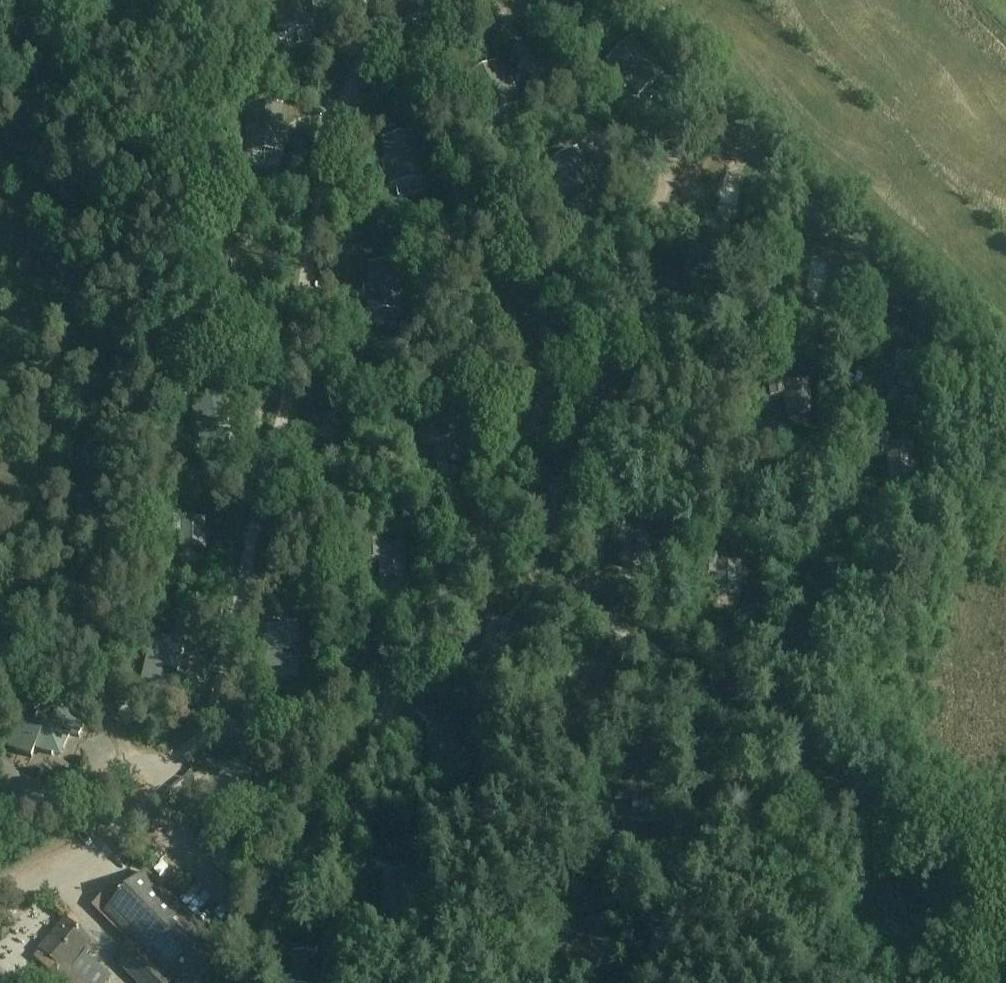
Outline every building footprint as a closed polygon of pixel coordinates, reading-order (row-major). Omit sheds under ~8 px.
[(280,35),(311,28),(307,14),(313,13),(310,3),(306,4),(305,0),(272,0),(280,35)] [(400,23),(431,17),(428,5),(433,4),(433,0),(396,0),(400,23)] [(540,12),(569,0),(535,0),(540,12)] [(608,63),(621,78),(618,81),(625,90),(629,87),(637,96),(662,75),(633,42),(608,63)] [(468,78),(486,119),(516,106),(510,93),(515,91),(510,80),(505,82),(497,65),(468,78)] [(248,106),(247,152),(280,152),(280,140),(285,140),(285,127),(281,127),(282,107),(248,106)] [(391,185),(423,180),(415,135),(383,140),(387,160),(382,161),(384,174),(389,173),(391,185)] [(547,166),(569,206),(598,191),(592,180),(596,178),(589,166),(586,168),(577,151),(547,166)] [(364,285),(363,299),(368,299),(367,310),(401,311),(402,265),(368,265),(368,285),(364,285)] [(930,389),(933,357),(920,356),(918,371),(902,370),(900,386),(891,385),(889,400),(922,404),(924,388),(930,389)] [(770,396),(784,395),(786,415),(813,413),(810,382),(784,384),(784,376),(769,377),(770,396)] [(198,441),(214,438),(216,437),(212,418),(225,415),(220,390),(206,393),(207,396),(190,400),(198,441)] [(915,475),(915,445),(889,444),(889,437),(874,437),(874,456),(888,456),(887,475),(915,475)] [(165,533),(179,533),(180,551),(206,551),(205,520),(181,520),(181,513),(165,513),(165,533)] [(644,573),(652,542),(628,536),(630,528),(615,523),(609,543),(623,547),(618,564),(644,573)] [(365,559),(379,559),(380,578),(406,577),(405,546),(381,547),(380,539),(364,540),(365,559)] [(701,575),(716,575),(716,593),(743,592),(742,561),(717,561),(717,555),(701,555),(701,575)] [(263,667),(279,668),(281,668),(282,648),(295,649),(297,623),(283,622),(282,626),(265,625),(265,626),(263,667)] [(140,680),(156,683),(158,684),(162,665),(175,668),(181,642),(168,639),(167,643),(150,639),(149,639),(140,680)] [(80,739),(89,718),(61,706),(57,717),(40,711),(34,727),(22,722),(11,750),(33,759),(36,750),(53,756),(54,754),(62,750),(65,752),(71,735),(80,739)] [(419,869),(403,867),(401,867),(398,887),(385,885),(382,911),(396,913),(396,909),(414,911),(419,869)] [(207,933),(216,924),(202,909),(193,918),(148,872),(105,915),(130,941),(113,958),(121,966),(119,967),(136,982),(205,982),(231,957),(207,933)] [(75,981),(91,963),(86,959),(97,947),(67,922),(36,958),(51,971),(53,982),(77,982),(75,981)] [(935,935),(925,926),(917,937),(926,945),(935,935)] [(290,982),(324,982),(326,963),(319,962),(319,957),(293,954),(290,982)]
